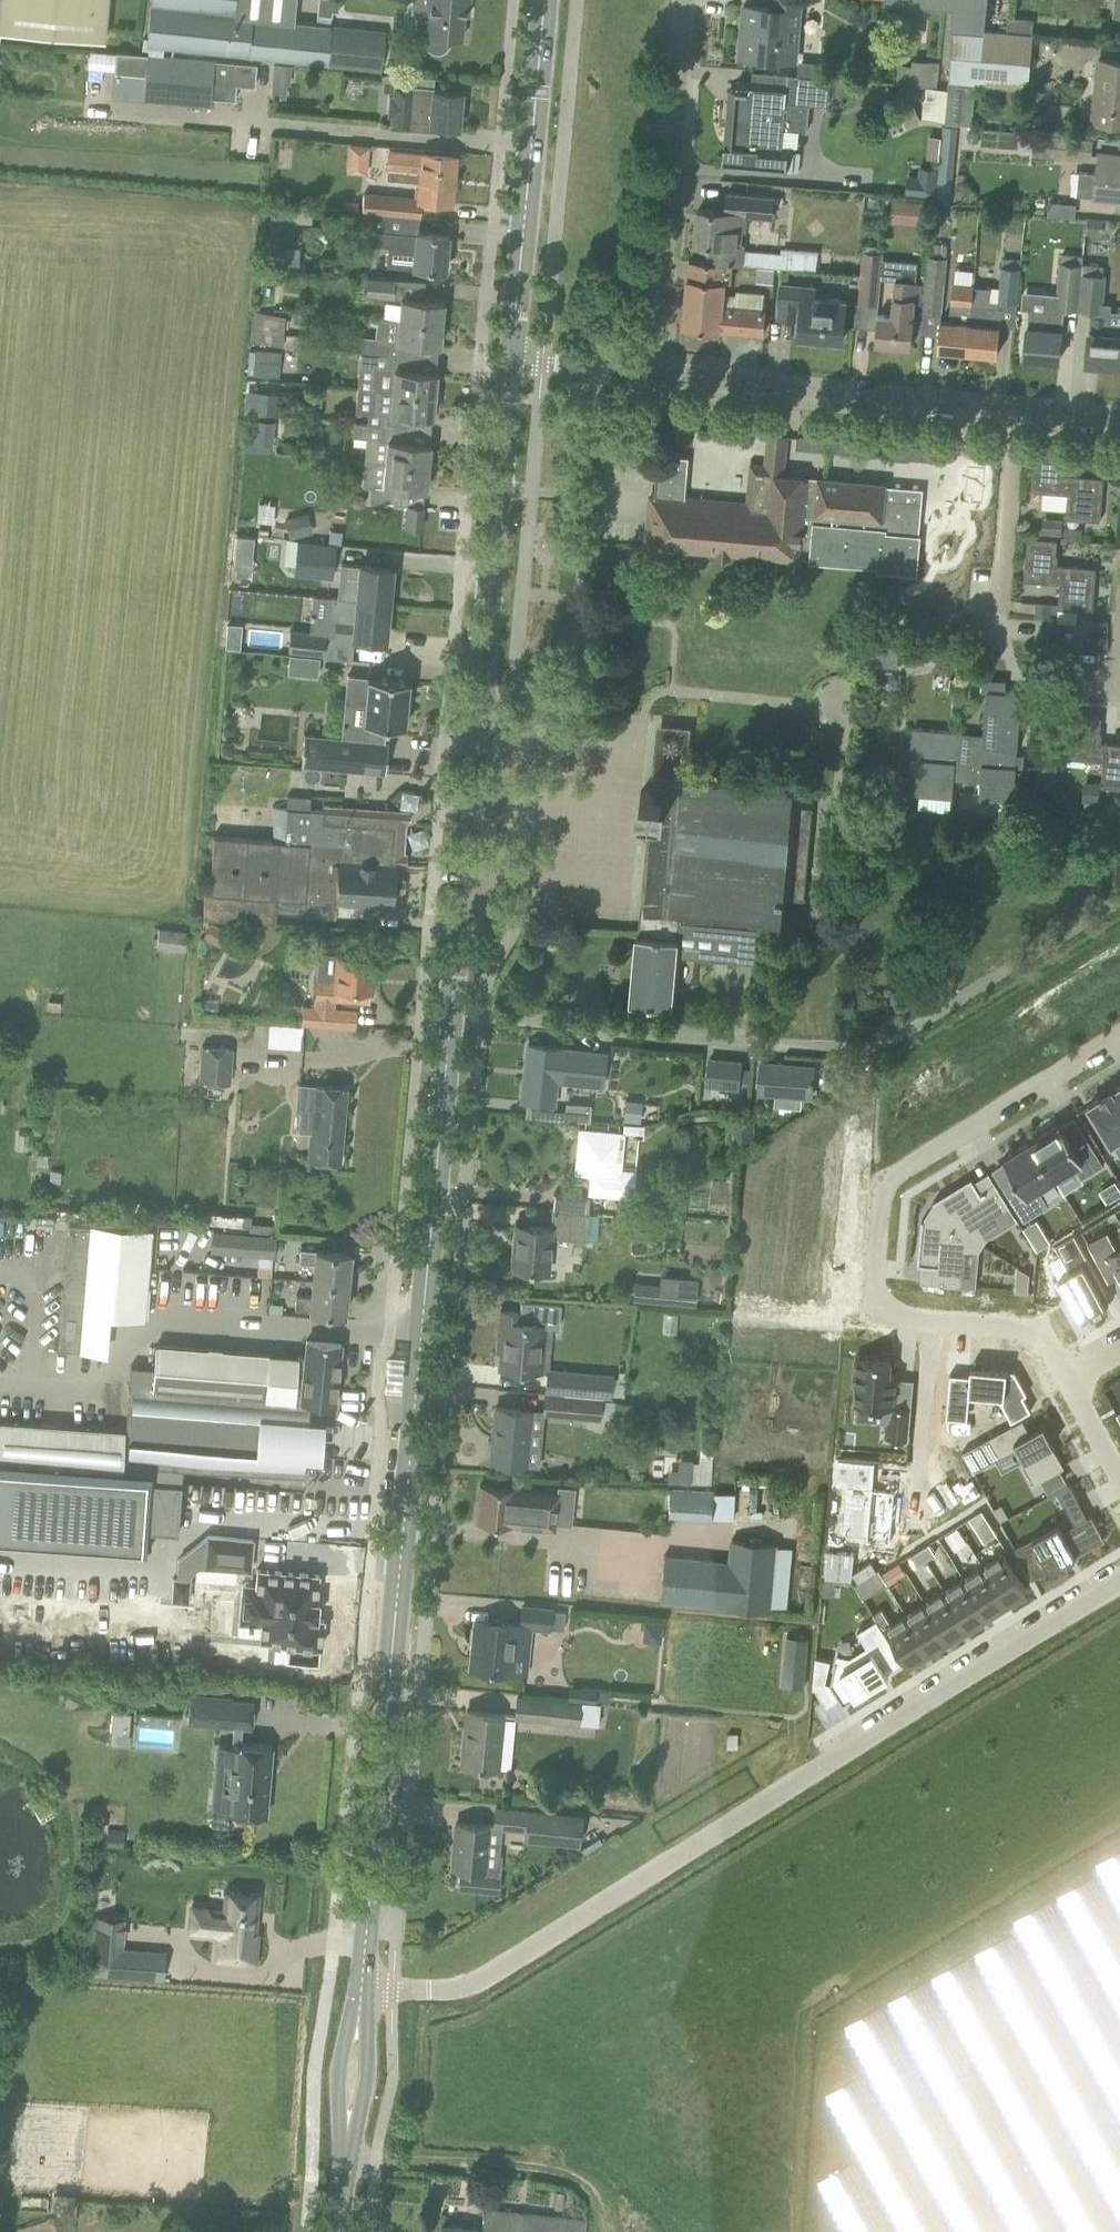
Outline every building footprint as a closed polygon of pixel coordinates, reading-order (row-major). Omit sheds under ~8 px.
[(104,40),(108,0),(0,0),(0,31),(104,40)] [(330,28),(331,27),(293,22),(296,0),(151,0),(146,44),(358,67),(380,69),(382,47),(347,43),(348,30),(330,28)] [(331,11),(338,12),(339,0),(318,0),(316,23),(330,25),(331,11)] [(463,14),(468,14),(469,0),(411,0),(410,12),(414,17),(415,17),(424,18),(422,35),(426,35),(425,41),(428,47),(433,51),(439,51),(445,49),(448,44),(448,37),(461,38),(463,14)] [(762,57),(795,60),(801,0),(773,0),(772,8),(748,6),(746,21),(750,21),(749,32),(742,32),(740,55),(762,57)] [(985,29),(988,0),(893,0),(932,4),(945,5),(955,6),(953,26),(985,29)] [(1029,87),(1033,33),(985,29),(953,26),(950,61),(950,64),(948,88),(945,119),(945,122),(972,124),(976,82),(1029,87)] [(143,99),(209,105),(210,98),(234,100),(235,85),(254,86),(256,64),(215,60),(215,58),(147,52),(147,54),(115,51),(114,71),(144,74),(143,99)] [(896,82),(938,85),(940,61),(911,58),(911,64),(897,62),(896,82)] [(1110,122),(1119,124),(1119,61),(1099,58),(1092,121),(1110,122)] [(274,63),(272,83),(289,84),(290,65),(274,63)] [(114,71),(112,96),(143,99),(144,74),(114,71)] [(389,94),(388,116),(391,116),(390,127),(433,131),(433,126),(458,128),(461,90),(433,88),(434,79),(395,76),(394,85),(393,85),(393,95),(389,94)] [(804,103),(805,87),(738,81),(737,89),(729,89),(722,168),(787,174),(789,145),(782,144),(784,128),(807,130),(809,103),(804,103)] [(922,117),(945,119),(948,88),(925,86),(922,117)] [(897,104),(906,129),(921,123),(912,99),(897,104)] [(942,125),(935,204),(950,205),(957,127),(942,125)] [(1093,141),(1033,135),(1032,155),(1091,160),(1093,141)] [(351,141),(347,169),(368,172),(372,145),(351,141)] [(387,149),(386,168),(403,169),(401,183),(418,184),(416,200),(451,203),(455,156),(387,149)] [(1118,210),(1119,211),(1119,165),(1113,165),(1114,155),(1098,153),(1096,173),(1078,172),(1076,195),(1094,197),(1115,199),(1114,210),(1118,210)] [(908,176),(907,193),(918,194),(934,195),(936,167),(921,166),(920,177),(908,176)] [(709,261),(734,263),(758,265),(776,266),(817,270),(819,253),(787,250),(787,252),(745,249),(746,245),(744,244),(745,231),(747,231),(748,217),(774,219),(776,197),(728,192),(726,211),(698,209),(695,242),(710,243),(709,261)] [(397,197),(363,193),(360,211),(396,214),(397,197)] [(915,200),(913,223),(925,224),(927,201),(915,200)] [(1061,202),(1049,201),(1048,215),(1060,216),(1061,202)] [(360,211),(358,229),(391,232),(400,232),(398,246),(389,245),(388,264),(393,265),(412,267),(423,268),(445,270),(448,235),(426,233),(419,232),(420,216),(396,214),(360,211)] [(1100,234),(1102,220),(1087,219),(1086,233),(1100,234)] [(1082,233),(1084,221),(1070,220),(1069,232),(1082,233)] [(923,309),(941,311),(948,243),(929,242),(928,255),(927,255),(925,283),(924,303),(923,309)] [(275,271),(298,272),(299,248),(276,246),(275,271)] [(858,304),(879,306),(884,252),(863,250),(858,304)] [(973,284),(968,351),(998,354),(1003,301),(1017,302),(1021,259),(1003,257),(1000,287),(999,302),(988,301),(989,286),(973,284)] [(709,261),(690,259),(684,325),(764,332),(766,309),(765,309),(766,293),(737,291),(736,305),(723,304),(725,280),(732,281),(734,263),(709,261)] [(1064,306),(1078,307),(1082,261),(1061,259),(1057,305),(1064,306)] [(1078,307),(1091,308),(1086,362),(1119,366),(1119,326),(1101,324),(1106,274),(1103,274),(1104,263),(1082,261),(1078,307)] [(775,282),(776,266),(758,265),(756,280),(775,282)] [(878,314),(877,321),(875,343),(911,346),(912,331),(921,332),(923,318),(913,317),(914,302),(924,303),(925,283),(917,282),(918,268),(897,266),(896,280),(894,280),(892,315),(878,314)] [(366,296),(393,297),(394,280),(367,279),(366,296)] [(257,307),(280,309),(283,281),(259,280),(257,307)] [(949,319),(941,318),(938,348),(968,351),(973,284),(952,283),(949,319)] [(799,336),(843,340),(847,300),(815,297),(815,287),(781,284),(778,317),(800,319),(799,336)] [(399,319),(441,323),(443,301),(402,297),(399,319)] [(1060,360),(1062,338),(1062,329),(1063,311),(1028,307),(1027,326),(1026,334),(1024,356),(1060,360)] [(283,340),(285,317),(257,315),(255,338),(283,340)] [(360,351),(386,354),(414,356),(415,343),(439,346),(441,323),(399,319),(398,339),(359,335),(357,353),(359,353),(360,351)] [(279,378),(281,351),(254,348),(252,377),(279,378)] [(386,354),(385,365),(372,364),(369,389),(434,394),(437,372),(413,370),(414,356),(386,354)] [(383,425),(407,428),(408,415),(432,417),(433,410),(437,410),(438,397),(434,396),(434,394),(369,389),(366,424),(369,424),(383,425)] [(281,393),(246,390),(243,412),(279,414),(281,393)] [(272,444),(275,421),(254,418),(252,442),(244,441),(242,450),(261,452),(262,443),(272,444)] [(364,459),(364,460),(428,466),(430,443),(406,441),(407,428),(383,425),(369,424),(367,459),(364,459)] [(658,455),(658,456),(654,494),(651,494),(647,543),(715,549),(715,554),(733,556),(734,551),(799,557),(799,554),(812,555),(812,559),(879,565),(879,568),(916,571),(922,502),(881,498),(882,483),(819,477),(819,479),(784,475),(785,467),(788,435),(769,434),(766,466),(752,464),(749,503),(685,497),(689,457),(658,455)] [(799,434),(799,448),(851,451),(852,437),(799,434)] [(1042,506),(1067,508),(1069,474),(1063,474),(1065,449),(1035,447),(1032,489),(1044,490),(1042,506)] [(372,487),(371,501),(400,504),(402,487),(426,489),(428,466),(364,460),(362,486),(372,487)] [(1069,474),(1067,508),(1066,517),(1100,520),(1104,477),(1069,474)] [(258,502),(256,521),(272,522),(274,504),(258,502)] [(407,504),(405,527),(421,528),(423,505),(407,504)] [(285,519),(290,539),(313,534),(308,513),(285,519)] [(1061,535),(1062,520),(1043,518),(1041,534),(1061,535)] [(1081,541),(1081,529),(1064,528),(1064,539),(1081,541)] [(233,566),(249,567),(252,536),(236,534),(233,566)] [(1056,582),(1058,564),(1059,554),(1056,553),(1057,539),(1026,537),(1023,579),(1056,582)] [(294,574),(332,577),(335,543),(297,539),(294,574)] [(1101,553),(1112,554),(1113,545),(1101,544),(1101,553)] [(355,601),(388,604),(392,568),(359,564),(359,567),(341,565),(339,581),(338,598),(355,599),(355,601)] [(1058,564),(1056,582),(1060,582),(1059,599),(1058,603),(1058,615),(1057,621),(1077,623),(1078,609),(1093,610),(1096,567),(1058,564)] [(384,641),(388,604),(355,601),(355,599),(338,598),(330,597),(327,619),(334,620),(333,636),(384,641)] [(1036,602),(1035,615),(1043,616),(1044,602),(1036,602)] [(288,651),(323,655),(325,633),(290,630),(288,651)] [(900,636),(871,634),(869,664),(898,666),(900,636)] [(1089,647),(1106,649),(1107,636),(1091,634),(1089,647)] [(288,672),(318,675),(320,657),(290,654),(289,655),(288,672)] [(306,728),(303,761),(387,769),(390,736),(381,736),(382,722),(387,723),(387,719),(407,721),(408,705),(411,705),(412,691),(410,691),(411,675),(370,671),(370,673),(350,671),(347,699),(367,701),(364,734),(306,728)] [(891,673),(885,672),(880,677),(879,683),(884,688),(890,689),(895,684),(896,678),(891,673)] [(950,678),(949,690),(962,691),(963,678),(950,678)] [(961,732),(959,763),(971,764),(970,779),(980,780),(978,797),(1012,800),(1022,693),(1005,691),(1006,680),(983,678),(982,691),(988,691),(984,734),(970,733),(961,732)] [(1066,756),(1100,760),(1102,742),(1099,741),(1101,717),(1071,714),(1066,756)] [(653,895),(659,896),(657,918),(680,920),(710,922),(712,900),(781,906),(782,897),(805,899),(813,806),(790,804),(791,794),(711,787),(711,784),(695,782),(695,786),(674,784),(676,759),(688,750),(689,737),(681,727),(667,726),(657,735),(656,746),(666,757),(663,792),(641,791),(639,810),(661,812),(660,829),(648,828),(646,847),(657,848),(653,895)] [(908,780),(908,791),(920,792),(918,807),(950,810),(952,794),(953,778),(966,779),(970,779),(971,764),(959,763),(961,732),(913,728),(909,774),(908,780)] [(1100,760),(1104,761),(1102,785),(1119,787),(1119,744),(1102,742),(1100,760)] [(1044,753),(1042,768),(1056,769),(1057,755),(1044,753)] [(1099,784),(1084,783),(1082,802),(1096,803),(1099,784)] [(363,905),(368,903),(390,904),(394,862),(396,860),(398,829),(393,826),(391,819),(341,815),(342,805),(322,804),(322,810),(275,807),(273,840),(214,835),(210,891),(205,891),(203,916),(275,921),(276,910),(305,911),(305,904),(337,906),(338,903),(363,905)] [(680,920),(657,918),(656,936),(637,934),(631,1001),(672,1005),(674,983),(677,955),(739,960),(742,926),(710,922),(680,920)] [(202,937),(222,948),(230,932),(210,922),(202,937)] [(159,928),(157,947),(184,950),(186,930),(159,928)] [(370,1001),(373,955),(334,953),(318,951),(316,982),(314,982),(312,1005),(303,1004),(301,1023),(334,1025),(336,999),(370,1001)] [(267,1045),(301,1048),(302,1025),(269,1023),(267,1045)] [(528,1045),(522,1101),(526,1101),(525,1114),(551,1117),(552,1108),(553,1104),(555,1079),(601,1084),(602,1075),(605,1053),(578,1050),(528,1045)] [(233,1048),(201,1046),(199,1081),(231,1083),(233,1048)] [(709,1058),(707,1083),(740,1086),(742,1062),(709,1058)] [(761,1061),(759,1092),(775,1093),(797,1095),(812,1096),(814,1065),(761,1061)] [(314,1083),(311,1111),(301,1110),(299,1130),(309,1131),(306,1159),(340,1163),(347,1087),(314,1083)] [(1113,1090),(1112,1088),(1101,1095),(1102,1096),(1089,1104),(1112,1142),(1119,1138),(1119,1085),(1113,1090)] [(624,1121),(640,1122),(642,1103),(626,1101),(624,1121)] [(752,1121),(734,1122),(736,1140),(753,1139),(752,1121)] [(1032,1140),(1055,1177),(1074,1166),(1081,1178),(1104,1164),(1087,1137),(1074,1145),(1060,1122),(1032,1140)] [(617,1168),(621,1132),(579,1129),(575,1172),(591,1173),(589,1190),(627,1194),(628,1183),(633,1183),(634,1170),(617,1168)] [(1038,1188),(1055,1177),(1032,1140),(1003,1157),(1017,1180),(1004,1188),(1024,1220),(1049,1205),(1038,1188)] [(840,1160),(800,1156),(798,1181),(838,1184),(840,1160)] [(934,1201),(929,1210),(983,1244),(987,1238),(978,1225),(1010,1205),(994,1181),(980,1190),(974,1181),(971,1177),(934,1200),(934,1201)] [(798,1181),(796,1205),(836,1209),(838,1184),(798,1181)] [(1101,1190),(1108,1201),(1119,1193),(1119,1189),(1115,1181),(1101,1190)] [(551,1207),(587,1211),(588,1196),(553,1193),(551,1207)] [(587,1213),(587,1211),(551,1207),(550,1226),(515,1223),(511,1267),(547,1271),(550,1237),(584,1240),(587,1213)] [(137,1218),(150,1219),(151,1211),(137,1210),(137,1218)] [(922,1219),(918,1263),(922,1264),(934,1265),(932,1282),(961,1285),(964,1247),(979,1250),(983,1244),(929,1210),(923,1219),(922,1219)] [(1037,1220),(1024,1228),(1037,1249),(1049,1241),(1037,1220)] [(107,1314),(144,1317),(152,1231),(77,1225),(69,1224),(60,1348),(68,1349),(104,1352),(107,1314)] [(1072,1229),(1053,1241),(1069,1271),(1059,1277),(1060,1278),(1057,1280),(1064,1293),(1067,1291),(1084,1321),(1108,1308),(1106,1304),(1102,1297),(1107,1294),(1072,1229)] [(1088,1243),(1108,1279),(1119,1272),(1119,1248),(1116,1251),(1107,1233),(1088,1243)] [(274,1256),(275,1237),(239,1234),(238,1252),(274,1256)] [(313,1261),(311,1279),(347,1283),(350,1253),(298,1247),(297,1259),(313,1261)] [(1018,1265),(1015,1290),(1028,1291),(1030,1273),(1018,1265)] [(633,1300),(691,1305),(693,1280),(657,1277),(656,1283),(634,1281),(633,1300)] [(347,1283),(311,1279),(310,1292),(309,1294),(295,1293),(294,1308),(322,1311),(344,1313),(347,1283)] [(500,1310),(497,1341),(501,1342),(499,1367),(538,1371),(542,1323),(553,1324),(558,1324),(560,1304),(521,1300),(520,1312),(500,1310)] [(281,1313),(282,1304),(268,1303),(267,1312),(281,1313)] [(302,1339),(301,1354),(296,1401),(310,1402),(335,1404),(336,1394),(341,1343),(319,1341),(302,1339)] [(124,1453),(123,1461),(183,1466),(304,1476),(306,1456),(315,1457),(318,1421),(309,1421),(310,1402),(296,1401),(301,1354),(155,1344),(153,1370),(132,1369),(131,1381),(129,1381),(125,1429),(124,1451),(124,1453)] [(856,1353),(854,1382),(857,1383),(855,1400),(879,1403),(878,1418),(886,1419),(884,1434),(907,1437),(910,1406),(895,1404),(898,1371),(890,1370),(891,1356),(856,1353)] [(404,1356),(388,1355),(386,1389),(402,1390),(404,1356)] [(950,1373),(948,1400),(969,1401),(970,1393),(980,1393),(998,1395),(1012,1420),(1031,1409),(1023,1395),(1027,1393),(1015,1370),(982,1367),(981,1376),(950,1373)] [(546,1389),(610,1394),(611,1377),(547,1371),(546,1389)] [(611,1377),(610,1394),(623,1395),(625,1378),(611,1377)] [(576,1416),(576,1418),(600,1420),(600,1417),(612,1418),(614,1402),(545,1395),(543,1412),(576,1416)] [(614,1402),(613,1411),(632,1413),(632,1403),(614,1402)] [(491,1460),(513,1462),(525,1463),(530,1409),(495,1406),(491,1460)] [(836,1455),(866,1457),(868,1417),(838,1416),(836,1455)] [(1023,1418),(963,1450),(974,1471),(975,1470),(974,1469),(1015,1447),(1034,1481),(1032,1481),(1033,1483),(1041,1479),(1060,1468),(1064,1466),(1053,1444),(1054,1443),(1044,1423),(1030,1431),(1023,1418)] [(123,1474),(123,1461),(124,1453),(124,1451),(125,1429),(0,1420),(0,1464),(123,1474)] [(880,1459),(908,1459),(908,1446),(880,1446),(880,1459)] [(681,1481),(712,1483),(714,1449),(701,1448),(700,1461),(682,1460),(681,1481)] [(876,1461),(838,1457),(835,1484),(847,1485),(842,1531),(867,1534),(866,1541),(890,1543),(895,1490),(873,1488),(876,1461)] [(142,1547),(142,1545),(140,1545),(141,1530),(157,1531),(178,1533),(178,1531),(183,1466),(123,1461),(123,1474),(0,1464),(0,1537),(142,1547)] [(1070,1483),(1057,1490),(1065,1506),(1078,1499),(1070,1483)] [(554,1492),(480,1484),(476,1520),(534,1526),(535,1515),(553,1516),(554,1492)] [(736,1492),(669,1487),(667,1516),(712,1519),(712,1517),(734,1519),(736,1492)] [(982,1510),(970,1518),(985,1543),(997,1535),(982,1510)] [(1035,1536),(1015,1547),(1032,1579),(1050,1569),(1052,1573),(1070,1563),(1068,1560),(1106,1539),(1092,1514),(1088,1516),(1075,1523),(1062,1530),(1059,1523),(1035,1536)] [(958,1526),(946,1534),(956,1549),(967,1542),(958,1526)] [(178,1531),(178,1533),(157,1531),(209,1590),(243,1592),(240,1638),(324,1644),(326,1618),(319,1617),(320,1600),(318,1599),(320,1573),(280,1570),(282,1540),(205,1534),(191,1546),(178,1531)] [(665,1555),(662,1599),(772,1608),(777,1542),(733,1538),(731,1560),(665,1555)] [(921,1548),(920,1549),(926,1559),(935,1553),(929,1543),(921,1548)] [(830,1549),(827,1576),(855,1579),(857,1551),(830,1549)] [(920,1549),(910,1555),(916,1565),(926,1559),(920,1549)] [(1004,1554),(984,1566),(1006,1602),(1026,1590),(1004,1554)] [(984,1566),(964,1578),(987,1614),(1006,1602),(984,1566)] [(879,1568),(856,1584),(863,1597),(887,1582),(881,1573),(879,1568)] [(964,1578),(945,1590),(968,1626),(987,1614),(964,1578)] [(945,1590),(926,1602),(949,1638),(968,1626),(945,1590)] [(926,1602),(907,1614),(929,1650),(949,1638),(926,1602)] [(473,1667),(495,1668),(495,1672),(528,1675),(533,1627),(565,1630),(566,1611),(521,1607),(520,1622),(476,1619),(473,1667)] [(882,1608),(873,1613),(877,1619),(879,1622),(887,1617),(882,1608)] [(907,1614),(887,1627),(909,1663),(929,1650),(907,1614)] [(830,1682),(830,1683),(839,1697),(844,1704),(881,1681),(880,1681),(886,1677),(887,1678),(889,1676),(886,1672),(903,1661),(879,1622),(877,1619),(857,1631),(867,1646),(850,1656),(837,1653),(830,1682)] [(644,1621),(643,1633),(651,1641),(660,1642),(661,1623),(644,1621)] [(787,1637),(784,1666),(806,1667),(808,1639),(787,1637)] [(816,1656),(813,1687),(814,1687),(815,1682),(824,1683),(825,1684),(826,1681),(831,1659),(816,1656)] [(606,1701),(607,1689),(582,1686),(581,1699),(606,1701)] [(190,1695),(188,1721),(229,1725),(229,1724),(231,1698),(190,1695)] [(516,1716),(580,1722),(582,1704),(518,1698),(516,1716)] [(462,1764),(484,1766),(497,1767),(502,1713),(467,1710),(462,1764)] [(113,1712),(110,1745),(128,1746),(131,1715),(113,1712)] [(728,1733),(728,1748),(738,1748),(738,1733),(728,1733)] [(271,1746),(232,1743),(230,1765),(218,1764),(216,1789),(228,1790),(226,1811),(266,1815),(271,1746)] [(585,1818),(495,1809),(493,1832),(525,1835),(525,1838),(535,1839),(582,1843),(585,1818)] [(489,1825),(478,1824),(456,1822),(452,1866),(460,1867),(458,1886),(499,1890),(502,1854),(486,1852),(489,1825)] [(207,1925),(206,1933),(222,1934),(221,1944),(219,1943),(218,1955),(218,1961),(257,1964),(257,1958),(259,1932),(257,1932),(258,1929),(260,1893),(225,1891),(224,1908),(208,1907),(207,1925)] [(95,1916),(91,1974),(144,1978),(146,1949),(122,1947),(124,1919),(95,1916)] [(463,2226),(441,2224),(440,2231),(582,2231),(583,2218),(483,2208),(482,2228),(463,2226)] [(53,2217),(19,2228),(20,2231),(58,2231),(53,2217)]
